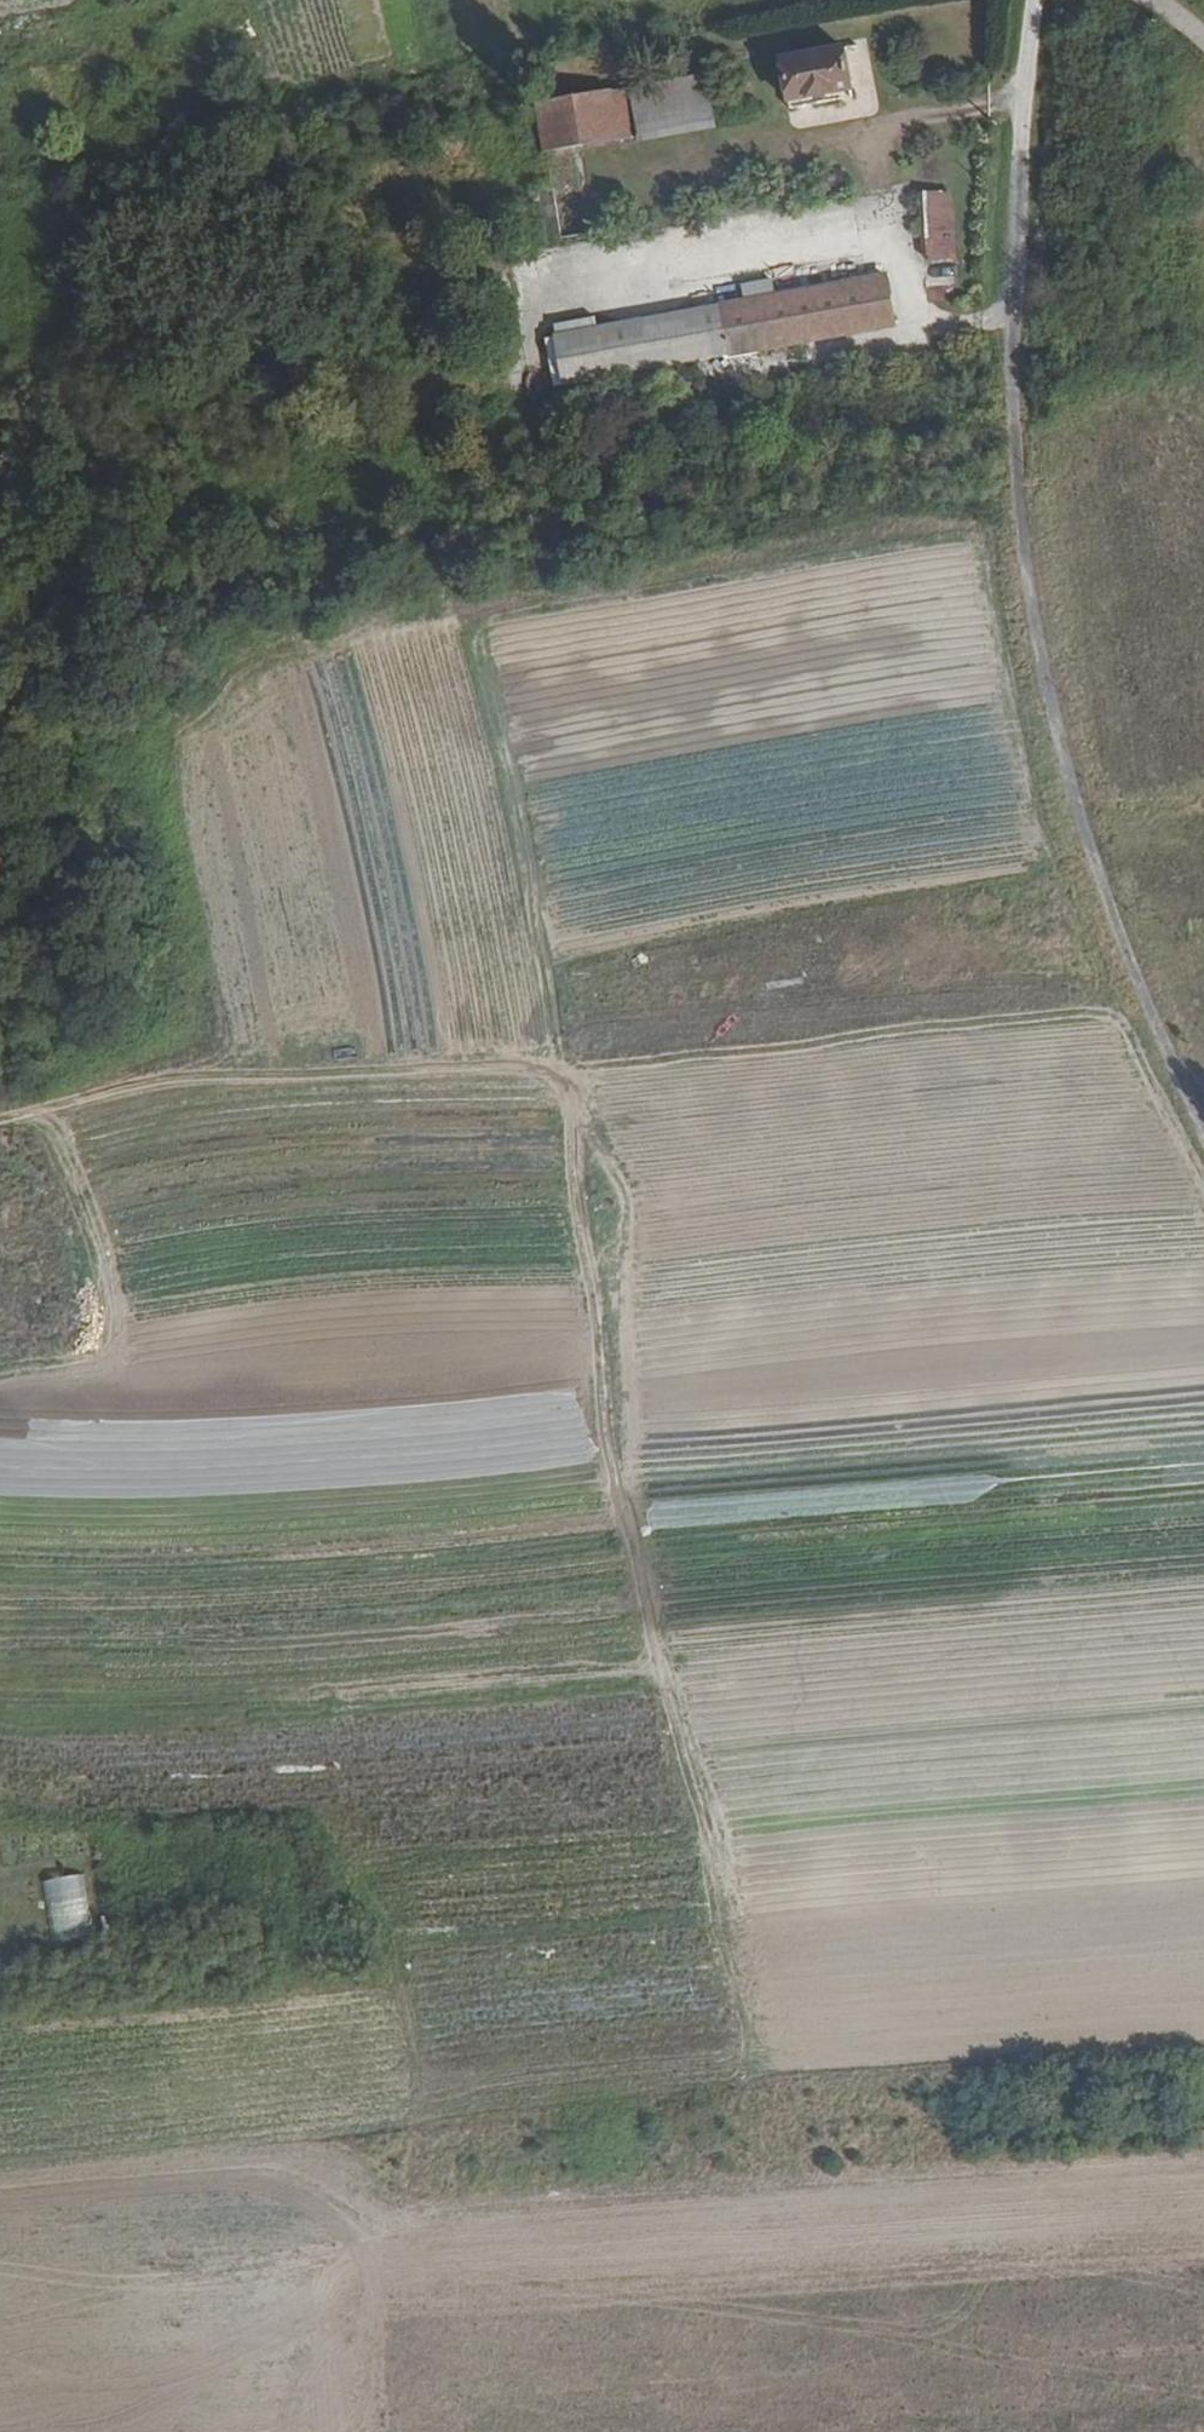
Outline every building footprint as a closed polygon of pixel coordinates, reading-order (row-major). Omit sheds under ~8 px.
[(845,48),(782,60),(792,110),(828,104),(826,94),(852,90),(845,48)] [(716,129),(706,75),(630,88),(639,143),(716,129)] [(544,152),(634,138),(625,89),(537,104),(544,152)] [(930,260),(957,259),(954,195),(925,197),(930,260)] [(959,288),(957,259),(930,260),(932,289),(959,288)] [(892,294),(888,274),(557,335),(567,386),(897,325),(894,304),(889,305),(886,295),(892,294)] [(776,294),(773,280),(742,286),(745,300),(776,294)]
